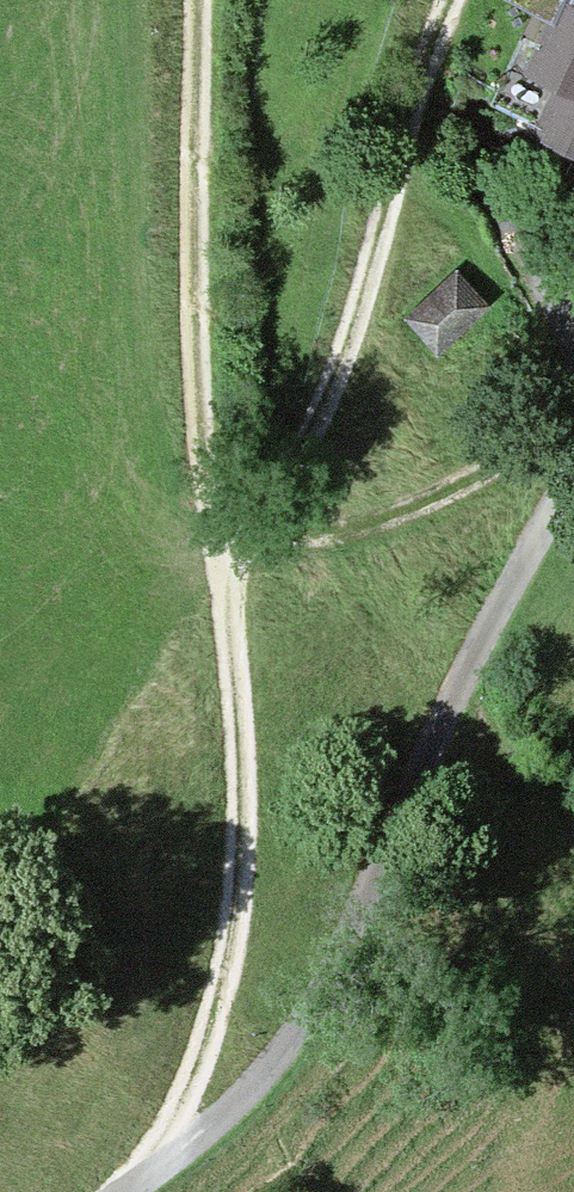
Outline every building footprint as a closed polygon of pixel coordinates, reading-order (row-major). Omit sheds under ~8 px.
[(503,1),(549,21),(503,126),(573,157),(573,0),(504,0),(503,1)] [(461,265),(404,308),(442,358),(498,316),(461,265)]
